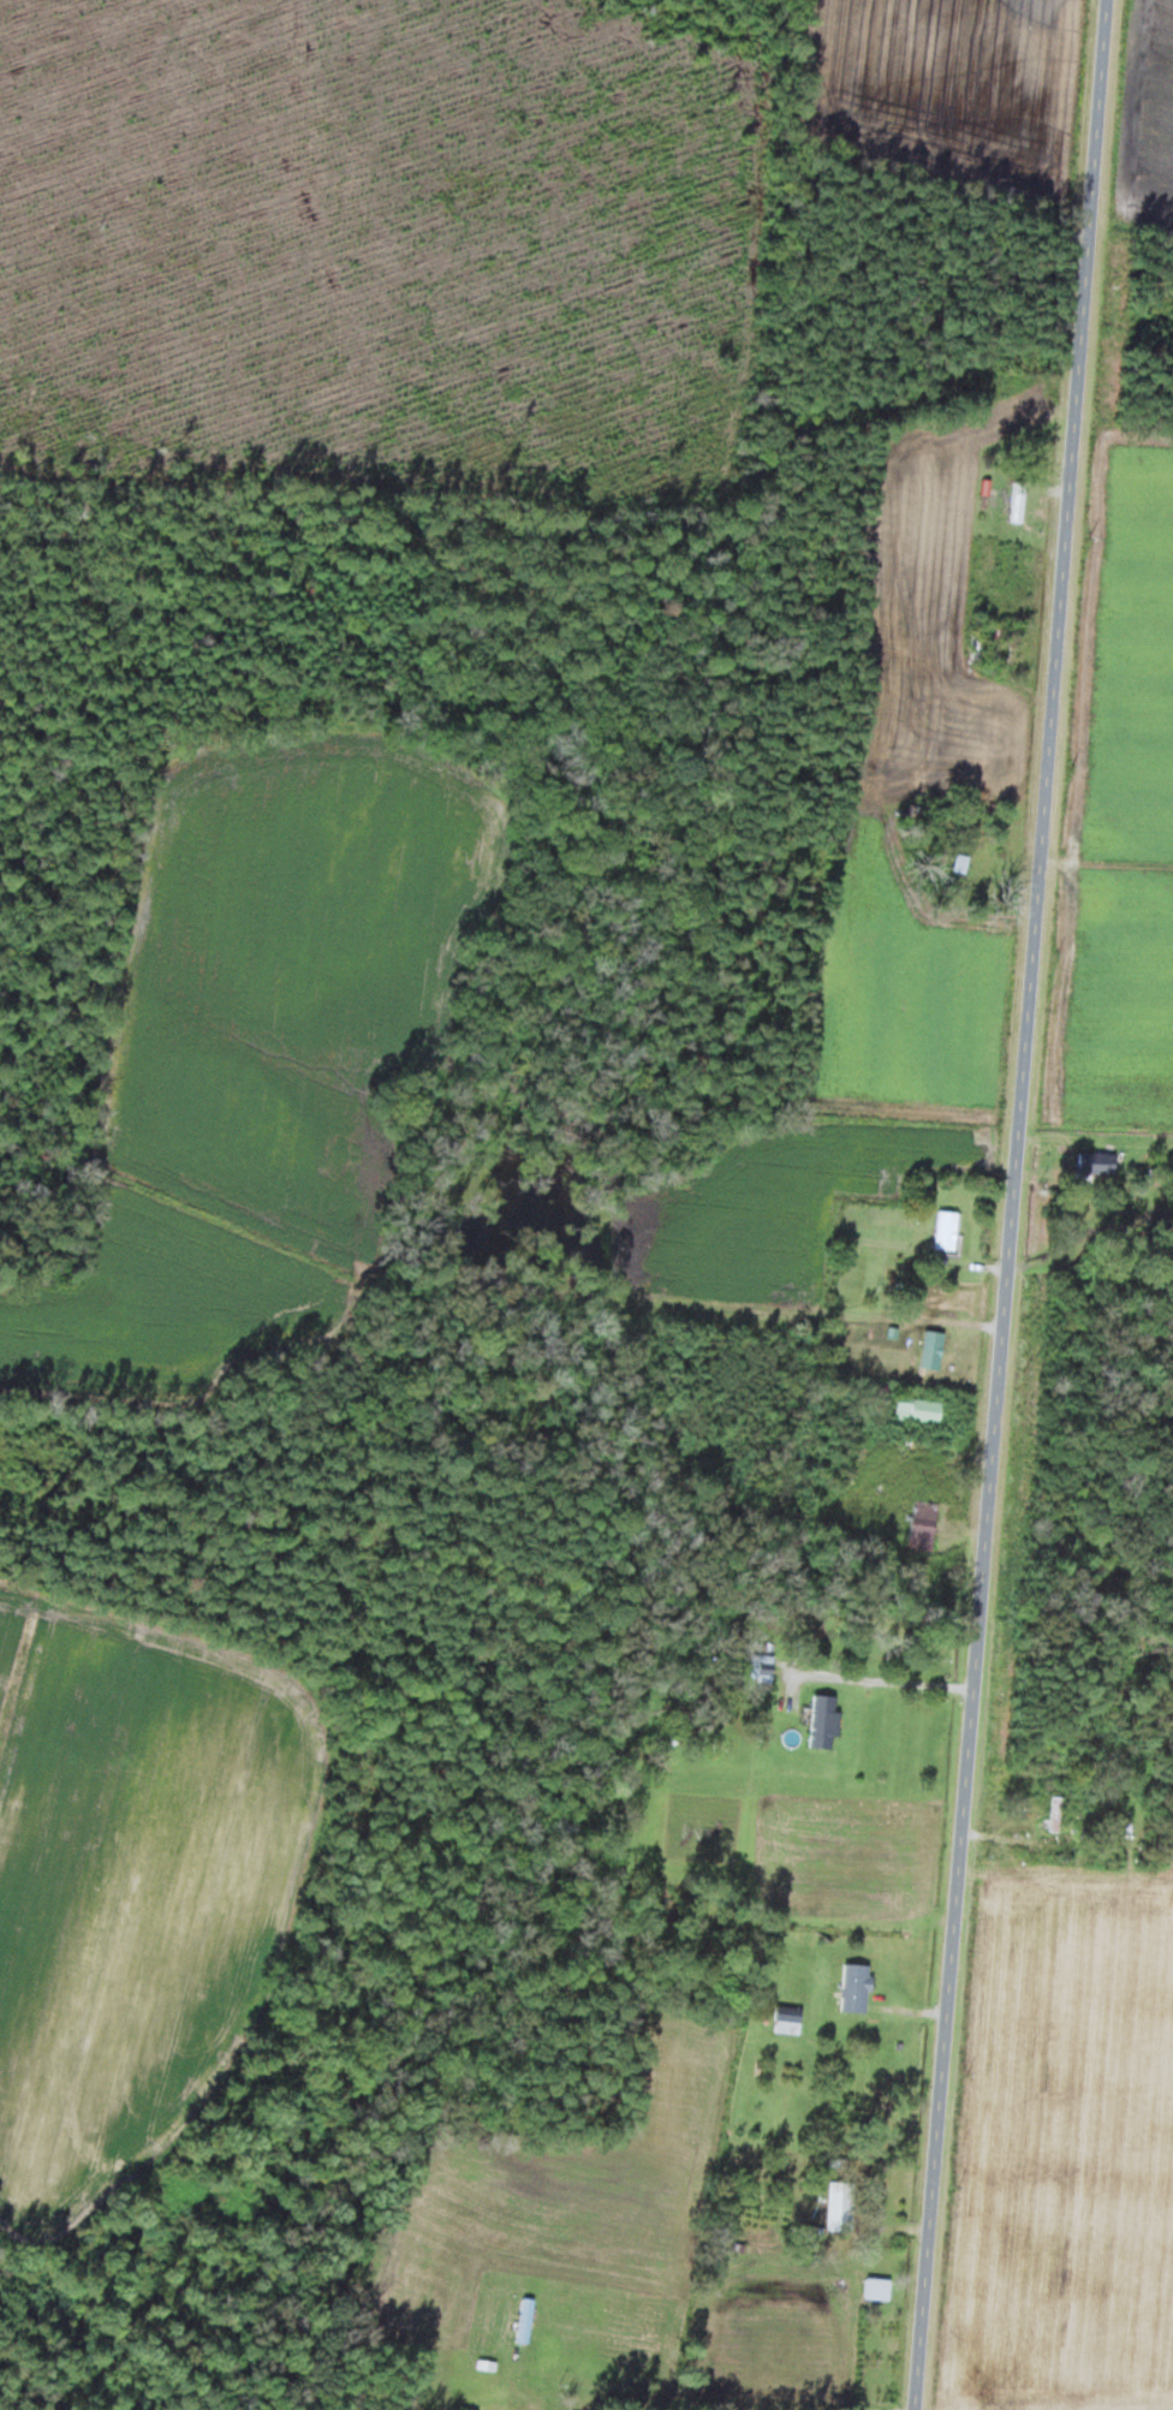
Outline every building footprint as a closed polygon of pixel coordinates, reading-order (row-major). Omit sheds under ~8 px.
[(1026,488),(1014,488),(1014,521),(1026,521),(1026,488)] [(952,867),(966,873),(973,857),(958,851),(952,867)] [(1082,1171),(1119,1171),(1119,1151),(1082,1151),(1082,1171)] [(937,1247),(958,1249),(963,1210),(941,1208),(937,1247)] [(949,1332),(929,1328),(921,1365),(942,1369),(949,1332)] [(944,1421),(945,1399),(899,1396),(898,1418),(944,1421)] [(940,1545),(936,1500),(914,1502),(918,1547),(940,1545)] [(776,1673),(776,1651),(755,1651),(755,1673),(776,1673)] [(841,1694),(814,1693),(812,1746),(840,1747),(841,1694)] [(1063,1795),(1053,1795),(1053,1830),(1063,1830),(1063,1795)] [(844,2011),(871,2011),(871,1963),(844,1963),(844,2011)] [(803,2033),(804,2006),(779,2005),(778,2032),(803,2033)] [(891,2301),(895,2280),(870,2276),(866,2297),(891,2301)] [(538,2298),(523,2296),(518,2340),(532,2342),(538,2298)]
